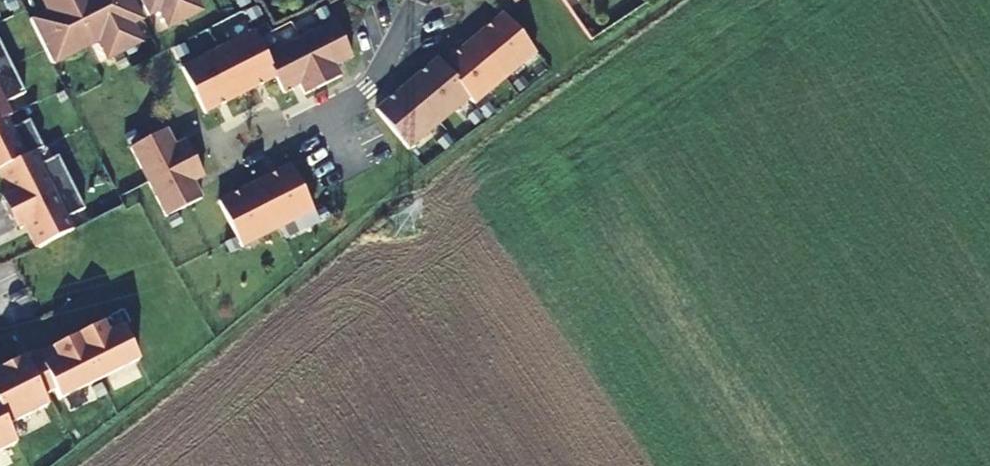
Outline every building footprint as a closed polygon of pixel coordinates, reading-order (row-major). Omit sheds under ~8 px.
[(48,60),(95,36),(106,54),(137,37),(128,19),(138,15),(131,0),(40,0),(43,7),(27,16),(48,60)] [(145,11),(157,5),(166,23),(197,7),(194,0),(140,0),(145,11)] [(501,15),(470,39),(503,81),(534,57),(501,15)] [(333,64),(349,56),(331,20),(297,38),(321,84),(338,75),(333,64)] [(251,30),(215,49),(239,96),(272,80),(275,78),(263,55),(251,30)] [(272,80),(278,92),(295,84),(300,95),(321,84),(297,38),(263,55),(275,78),(272,80)] [(470,39),(439,64),(469,98),(466,101),(471,106),(503,81),(470,39)] [(215,49),(179,67),(204,115),(239,96),(215,49)] [(435,58),(404,84),(438,125),(466,101),(469,98),(439,64),(435,58)] [(0,68),(0,117),(2,117),(7,114),(1,102),(21,92),(7,65),(0,68)] [(404,84),(373,110),(407,150),(438,125),(404,84)] [(30,151),(38,146),(25,119),(7,128),(2,117),(0,117),(0,165),(30,151)] [(171,145),(163,128),(127,146),(145,181),(191,158),(182,140),(171,145)] [(0,165),(0,177),(7,192),(0,196),(0,205),(4,213),(67,182),(53,154),(36,163),(30,151),(0,165)] [(162,216),(198,198),(189,181),(200,176),(191,158),(145,181),(162,216)] [(287,166),(251,184),(273,230),(309,212),(287,166)] [(67,182),(4,213),(11,227),(22,222),(33,246),(68,229),(62,217),(80,208),(67,182)] [(251,184),(215,202),(237,247),(273,230),(251,184)] [(98,322),(73,334),(95,379),(134,359),(117,326),(104,333),(98,322)] [(95,379),(73,334),(33,354),(55,398),(95,379)] [(19,357),(0,366),(0,418),(3,425),(43,404),(19,357)] [(0,418),(0,448),(11,442),(3,425),(0,418)]
